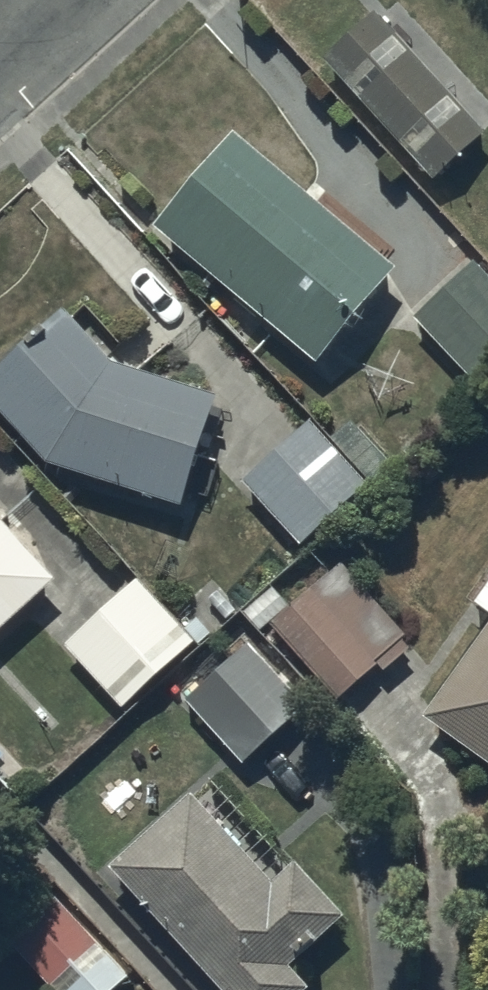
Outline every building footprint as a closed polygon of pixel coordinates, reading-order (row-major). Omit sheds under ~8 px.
[(329,52),(336,60),(332,64),(434,174),(487,124),(487,123),(379,6),(329,52)] [(238,123),(159,216),(318,352),(398,259),(238,123)] [(417,309),(486,387),(487,386),(487,266),(478,255),(417,309)] [(66,302),(48,320),(51,323),(32,342),(25,335),(0,360),(0,400),(50,453),(184,497),(218,386),(118,356),(112,350),(122,339),(87,304),(78,314),(66,302)] [(314,414),(246,473),(302,538),(372,478),(367,472),(387,455),(354,416),(332,435),(314,414)] [(57,570),(3,513),(0,516),(0,622),(57,570)] [(408,630),(342,557),(273,618),(340,692),(379,657),(387,666),(410,646),(401,636),(408,630)] [(139,572),(69,637),(128,700),(197,635),(139,572)] [(478,597),(487,604),(487,583),(478,597)] [(427,712),(487,755),(487,625),(427,712)] [(250,638),(188,693),(244,756),(306,701),(250,638)] [(115,857),(233,989),(299,989),(340,953),(321,932),(347,908),(298,853),(273,875),(194,786),(115,857)] [(11,932),(63,989),(104,989),(128,967),(57,889),(11,932)]
